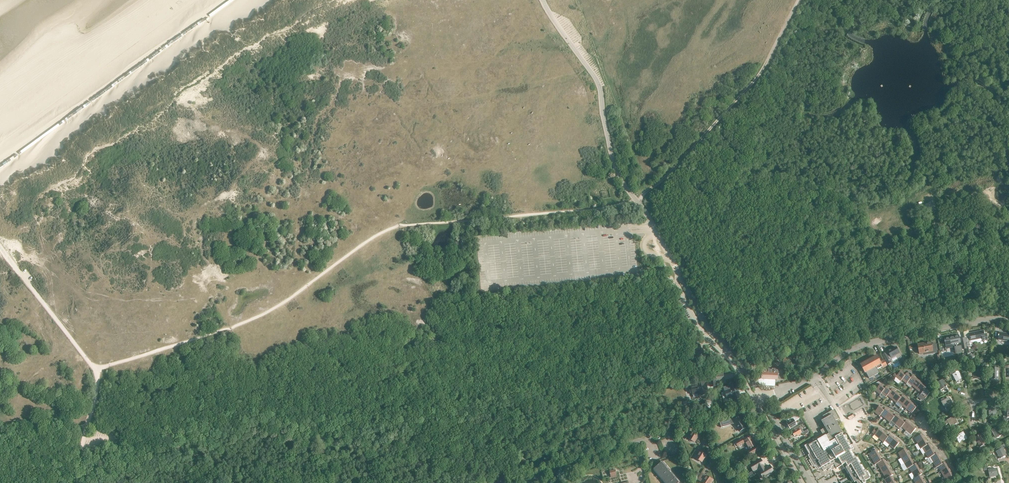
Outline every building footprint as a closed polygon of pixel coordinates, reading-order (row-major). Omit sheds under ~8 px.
[(969,336),(964,337),(965,338),(965,339),(966,348),(967,348),(968,353),(970,352),(969,346),(972,345),(972,342),(971,342),(970,341),(979,339),(982,338),(982,339),(983,341),(987,340),(987,339),(986,334),(984,334),(983,330),(969,333),(969,336)] [(999,332),(998,340),(1008,341),(1008,334),(999,332)] [(959,335),(944,338),(946,346),(951,345),(951,347),(955,347),(956,354),(962,353),(961,346),(962,345),(963,348),(966,348),(965,339),(965,338),(961,339),(961,340),(960,340),(959,335)] [(924,343),(917,344),(919,354),(932,351),(933,353),(937,353),(935,344),(931,345),(931,342),(927,343),(924,343)] [(887,351),(891,358),(896,355),(898,360),(902,358),(896,347),(892,349),(891,348),(887,351)] [(876,356),(861,364),(865,372),(866,372),(869,378),(879,373),(878,369),(882,367),(883,368),(887,366),(884,360),(880,362),(876,356)] [(762,372),(762,374),(757,374),(757,379),(758,382),(759,383),(760,384),(761,384),(762,385),(763,385),(776,386),(776,380),(777,380),(778,370),(762,369),(762,372)] [(901,371),(897,375),(895,373),(893,375),(895,377),(900,381),(907,373),(905,375),(901,371)] [(956,381),(962,378),(958,371),(952,374),(956,381)] [(911,377),(907,373),(900,381),(902,380),(906,383),(913,376),(913,375),(911,377)] [(716,374),(716,378),(710,378),(711,387),(717,386),(717,383),(724,382),(723,374),(716,374)] [(913,376),(906,383),(906,384),(908,382),(912,386),(917,379),(913,376)] [(922,383),(917,379),(912,386),(917,390),(922,383)] [(936,383),(940,390),(946,386),(942,379),(936,383)] [(691,388),(690,389),(691,393),(692,392),(693,394),(699,393),(699,396),(707,394),(707,391),(708,391),(706,383),(705,383),(704,380),(696,382),(697,385),(691,386),(691,388)] [(730,386),(724,388),(728,399),(733,397),(734,400),(741,398),(736,383),(729,385),(730,386)] [(927,387),(922,383),(917,390),(921,393),(920,395),(927,387)] [(880,394),(886,387),(885,388),(880,384),(875,391),(880,394)] [(886,397),(892,389),(891,390),(886,387),(880,394),(880,395),(881,393),(886,397)] [(927,387),(920,395),(925,399),(930,393),(925,389),(927,387)] [(892,389),(886,397),(887,395),(892,399),(897,393),(892,389)] [(896,403),(903,395),(901,397),(897,393),(892,399),(896,403)] [(903,395),(896,403),(898,402),(902,405),(907,399),(903,395)] [(953,407),(952,404),(948,398),(941,402),(945,408),(948,407),(950,409),(953,407)] [(907,409),(912,403),(907,399),(902,405),(907,409)] [(912,403),(907,409),(911,413),(917,407),(912,403)] [(879,416),(886,408),(885,408),(884,410),(880,406),(874,412),(879,416)] [(997,416),(997,407),(989,407),(989,416),(988,416),(990,416),(997,416)] [(890,412),(886,408),(879,416),(880,415),(885,418),(890,412)] [(833,410),(826,414),(828,417),(821,421),(826,428),(824,429),(827,435),(820,439),(819,437),(804,446),(809,455),(808,455),(814,467),(816,466),(818,470),(821,467),(823,471),(827,469),(828,470),(832,468),(831,467),(834,465),(836,468),(842,465),(844,469),(846,468),(854,482),(856,481),(857,482),(862,482),(865,482),(866,482),(865,481),(870,478),(866,470),(864,471),(856,457),(854,458),(850,451),(852,450),(843,435),(842,436),(841,434),(843,433),(839,426),(835,421),(839,419),(833,410)] [(890,412),(885,418),(889,422),(896,414),(895,416),(890,412)] [(901,418),(896,414),(889,422),(890,422),(891,421),(895,425),(901,418)] [(789,422),(787,423),(789,425),(792,428),(797,425),(795,421),(801,418),(799,415),(786,418),(789,422)] [(734,420),(733,418),(719,422),(721,428),(734,424),(739,432),(747,427),(740,416),(734,420)] [(958,423),(958,422),(954,416),(947,420),(947,421),(945,422),(946,425),(949,423),(951,427),(958,423)] [(905,422),(901,418),(895,425),(900,428),(907,421),(906,420),(905,422)] [(911,424),(907,421),(900,428),(900,429),(901,427),(906,431),(911,424)] [(911,424),(906,431),(911,435),(916,428),(911,424)] [(996,438),(1002,434),(998,426),(991,430),(996,438)] [(804,435),(808,433),(807,430),(804,432),(801,427),(799,428),(798,427),(794,429),(795,431),(793,432),(795,436),(798,435),(798,436),(801,434),(802,433),(803,433),(804,435)] [(879,439),(884,432),(879,428),(879,429),(878,428),(877,430),(877,431),(874,429),(872,433),(874,434),(874,435),(879,439)] [(686,437),(694,442),(699,435),(693,432),(690,436),(688,435),(686,437)] [(883,442),(890,435),(888,436),(884,432),(879,439),(883,442)] [(959,443),(967,438),(963,432),(956,436),(959,443)] [(917,444),(925,439),(922,434),(914,438),(917,444)] [(890,435),(883,442),(883,443),(885,441),(889,445),(894,439),(890,435)] [(976,437),(977,439),(975,439),(980,447),(986,443),(982,436),(980,436),(979,435),(976,437)] [(742,439),(735,443),(738,447),(745,443),(749,450),(750,450),(747,451),(750,456),(762,449),(759,444),(756,446),(755,446),(756,445),(751,437),(744,441),(744,442),(742,439)] [(894,439),(889,445),(894,449),(899,442),(894,439)] [(920,449),(929,444),(929,443),(928,444),(925,439),(917,444),(920,449)] [(929,444),(920,449),(921,449),(922,448),(925,453),(932,449),(929,444)] [(1006,455),(1003,448),(1006,447),(1004,444),(999,447),(1000,449),(996,451),(1000,458),(1006,455)] [(901,458),(908,454),(905,449),(898,453),(901,458)] [(928,458),(937,453),(935,454),(932,449),(925,453),(928,458)] [(872,459),(879,455),(876,450),(869,454),(872,459)] [(694,457),(702,462),(706,455),(700,452),(697,456),(695,454),(694,457)] [(933,462),(940,458),(937,453),(928,458),(930,457),(933,462)] [(911,459),(908,454),(901,458),(904,464),(911,459)] [(875,464),(884,459),(882,460),(879,455),(872,459),(875,464)] [(940,458),(933,462),(936,468),(945,462),(943,463),(940,458)] [(774,473),(770,466),(765,468),(760,459),(750,465),(753,471),(758,469),(764,479),(770,475),(771,476),(773,474),(774,473)] [(880,468),(887,464),(884,459),(875,464),(877,463),(880,468)] [(914,464),(911,459),(904,464),(907,469),(916,464),(916,463),(914,464)] [(945,462),(936,468),(938,467),(941,472),(948,468),(945,462)] [(658,473),(665,467),(662,463),(654,469),(658,473)] [(887,464),(880,468),(883,474),(890,470),(887,464)] [(912,473),(919,469),(916,464),(907,469),(909,468),(912,473)] [(658,473),(661,477),(669,471),(665,467),(658,473)] [(944,477),(951,473),(948,468),(941,472),(944,477)] [(922,474),(919,469),(912,473),(915,478),(913,479),(922,474)] [(884,480),(893,475),(890,470),(883,474),(886,479),(884,480)] [(664,481),(672,475),(669,471),(661,477),(664,481)] [(712,480),(702,473),(697,479),(703,482),(710,482),(712,480)] [(951,473),(944,477),(947,482),(954,478),(951,473)] [(923,480),(920,475),(922,474),(913,479),(915,482),(918,482),(923,480)] [(666,482),(670,482),(675,479),(672,475),(664,481),(666,482)] [(894,481),(891,476),(893,475),(884,480),(886,482),(890,482),(894,481)]
